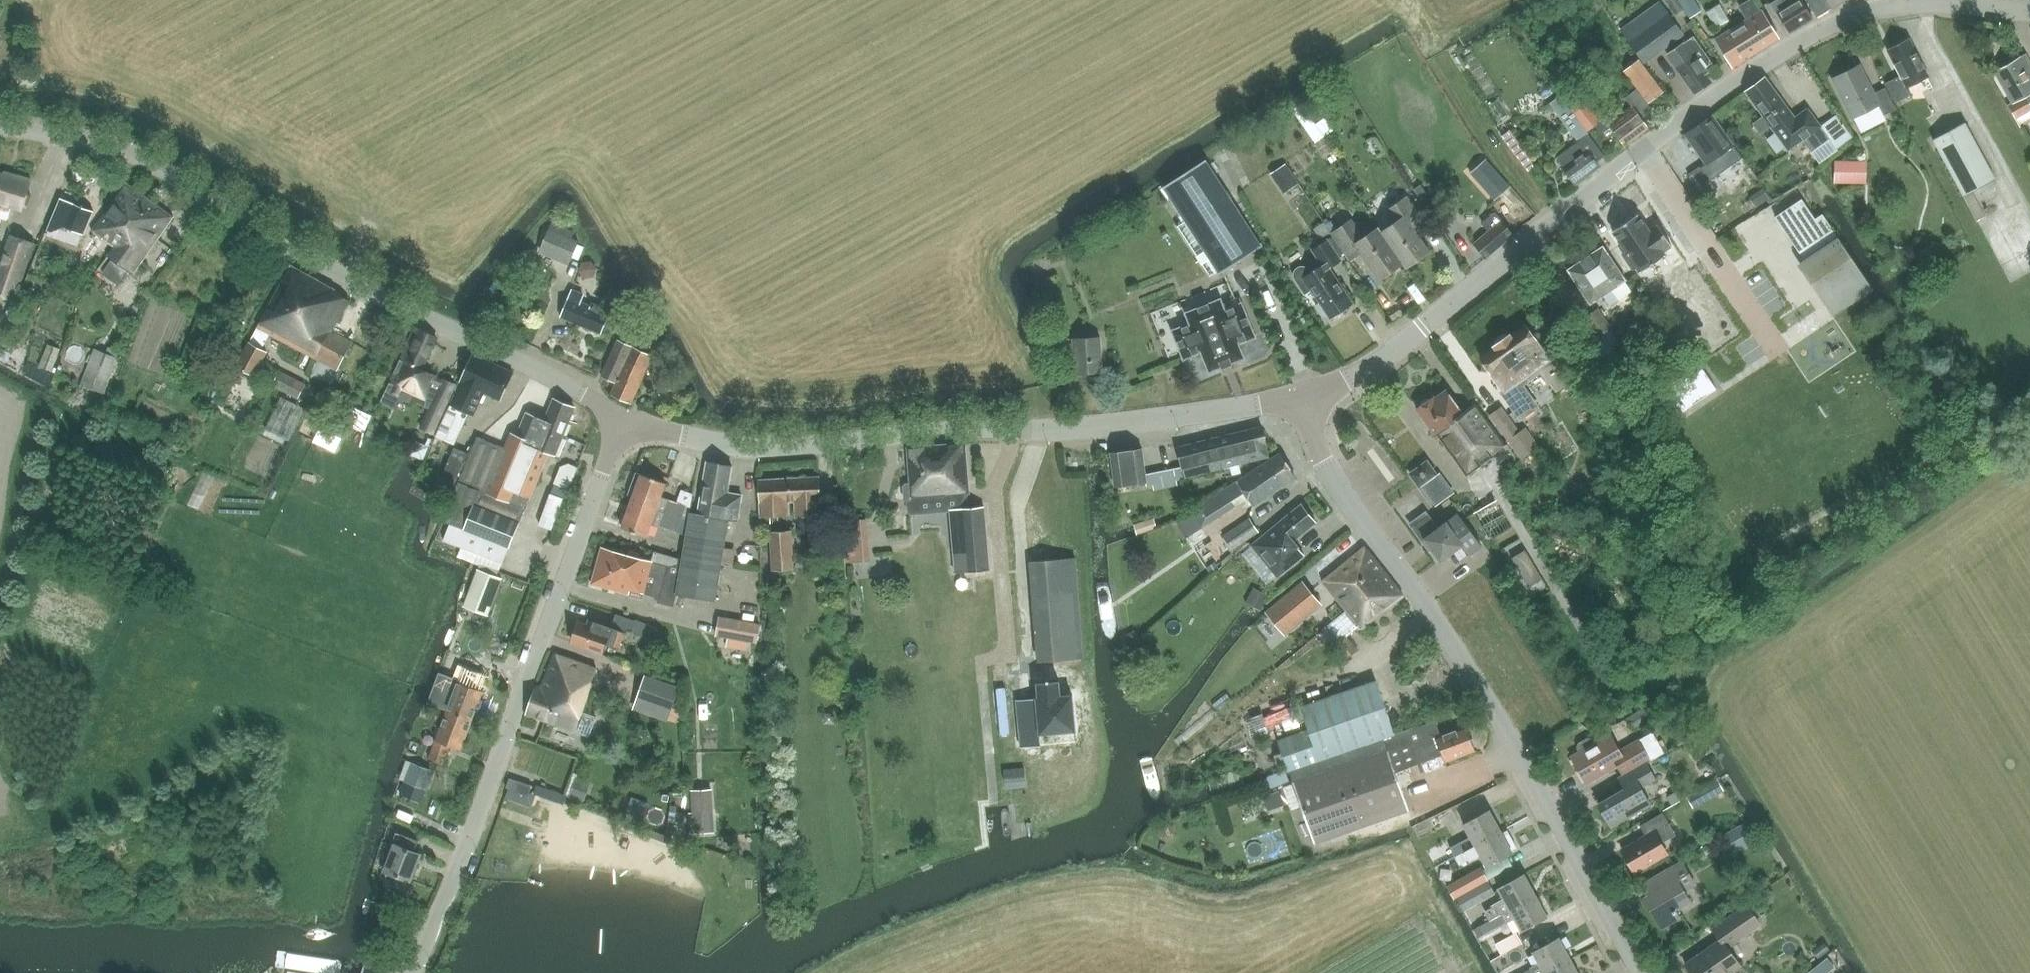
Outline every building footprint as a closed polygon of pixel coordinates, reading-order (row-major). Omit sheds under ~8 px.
[(1676,13),(1683,9),(1681,6),(1677,0),(1667,0),(1676,13)] [(1681,6),(1683,9),(1689,18),(1700,11),(1693,0),(1677,0),(1681,6)] [(1715,39),(1728,62),(1742,53),(1745,59),(1777,38),(1762,12),(1755,0),(1746,0),(1738,4),(1748,20),(1715,39)] [(1812,18),(1801,0),(1782,0),(1787,7),(1778,13),(1789,32),(1812,18)] [(1832,6),(1829,0),(1807,0),(1816,15),(1832,6)] [(1644,61),(1683,34),(1667,12),(1628,40),(1644,61)] [(1712,64),(1700,46),(1693,36),(1666,55),(1694,95),(1711,84),(1702,71),(1712,64)] [(1907,87),(1927,76),(1908,40),(1886,51),(1900,76),(1885,84),(1896,104),(1912,96),(1907,87)] [(2024,56),(1994,73),(2011,102),(2008,104),(2019,126),(2029,120),(2029,66),(2024,56)] [(1604,118),(1599,122),(1595,125),(1605,139),(1614,132),(1625,146),(1649,128),(1642,118),(1646,114),(1651,108),(1648,103),(1663,90),(1639,59),(1624,70),(1637,88),(1625,97),(1631,105),(1608,123),(1604,118)] [(1831,78),(1852,119),(1879,105),(1884,115),(1896,109),(1885,87),(1875,92),(1860,63),(1831,78)] [(1809,152),(1827,139),(1835,149),(1852,137),(1835,115),(1819,127),(1806,109),(1793,119),(1764,78),(1745,92),(1762,116),(1752,123),(1760,134),(1770,127),(1786,149),(1800,139),(1809,152)] [(1569,110),(1561,99),(1559,96),(1550,103),(1577,140),(1556,156),(1563,166),(1562,166),(1576,185),(1601,167),(1597,161),(1605,156),(1587,131),(1570,109),(1569,110)] [(1298,100),(1289,106),(1314,142),(1324,137),(1298,100)] [(1570,109),(1587,131),(1595,125),(1599,122),(1583,100),(1570,109)] [(1704,164),(1732,144),(1711,115),(1684,134),(1704,164)] [(1933,139),(1932,140),(1963,196),(1977,221),(1986,217),(1971,191),(1994,178),(1963,123),(1933,139)] [(1321,154),(1331,148),(1324,137),(1314,142),(1321,154)] [(1290,152),(1274,163),(1288,184),(1304,174),(1290,152)] [(1206,159),(1164,186),(1197,238),(1188,244),(1210,277),(1261,244),(1206,159)] [(1486,159),(1478,166),(1486,174),(1481,179),(1497,197),(1510,185),(1486,159)] [(1834,184),(1866,184),(1866,162),(1834,161),(1834,184)] [(1702,197),(1714,190),(1700,168),(1688,175),(1702,197)] [(7,220),(11,206),(22,210),(32,181),(14,175),(13,178),(0,175),(0,218),(7,220)] [(1484,236),(1474,245),(1486,259),(1514,234),(1496,215),(1505,207),(1483,181),(1457,204),(1484,236)] [(114,248),(150,198),(128,182),(92,231),(114,248)] [(1762,188),(1749,197),(1756,207),(1769,198),(1762,188)] [(1405,267),(1429,251),(1413,227),(1423,220),(1408,197),(1388,210),(1395,222),(1381,231),(1402,262),(1402,263),(1405,267)] [(175,216),(161,206),(150,198),(114,248),(108,256),(112,258),(102,273),(119,284),(129,271),(133,274),(175,216)] [(1871,290),(1873,289),(1853,258),(1823,213),(1815,218),(1802,198),(1776,215),(1805,259),(1798,263),(1833,315),(1871,290)] [(61,200),(48,230),(70,243),(76,232),(81,234),(86,226),(91,217),(61,200)] [(1623,252),(1633,269),(1637,266),(1640,271),(1665,255),(1663,251),(1671,245),(1657,223),(1648,229),(1637,213),(1612,230),(1626,250),(1623,252)] [(1381,231),(1379,227),(1364,237),(1351,218),(1332,231),(1345,251),(1355,244),(1378,278),(1402,263),(1402,262),(1381,231)] [(1324,221),(1314,228),(1320,237),(1330,231),(1324,221)] [(570,261),(579,240),(548,227),(539,249),(570,261)] [(1665,262),(1694,310),(1766,267),(1771,275),(1785,267),(1768,238),(1735,257),(1720,230),(1665,262)] [(35,241),(13,234),(0,272),(0,295),(16,300),(35,241)] [(1293,272),(1293,274),(1305,292),(1310,289),(1330,319),(1352,303),(1330,268),(1341,261),(1327,238),(1311,248),(1320,264),(1310,270),(1309,268),(1305,265),(1300,265),(1295,268),(1293,272)] [(1601,247),(1566,270),(1589,304),(1611,289),(1619,301),(1631,293),(1601,247)] [(522,253),(527,262),(538,257),(533,248),(522,253)] [(333,330),(348,302),(334,294),(336,290),(293,266),(259,327),(252,343),(247,340),(234,365),(254,376),(267,350),(262,348),(270,333),(338,370),(354,341),(333,330)] [(1413,277),(1424,292),(1432,287),(1420,271),(1413,277)] [(544,314),(549,302),(538,297),(533,309),(544,314)] [(1232,364),(1232,363),(1245,358),(1239,344),(1256,337),(1240,297),(1223,304),(1221,298),(1185,312),(1191,325),(1174,332),(1173,329),(1172,330),(1184,359),(1201,352),(1209,372),(1222,367),(1223,367),(1232,364)] [(601,334),(610,315),(570,298),(562,317),(601,334)] [(1793,323),(1811,318),(1806,302),(1789,307),(1793,323)] [(1613,352),(1602,335),(1612,329),(1598,308),(1584,317),(1588,324),(1577,331),(1596,363),(1613,352)] [(1493,344),(1479,355),(1503,388),(1500,390),(1520,417),(1539,402),(1525,383),(1541,371),(1555,391),(1569,380),(1550,355),(1546,358),(1521,325),(1509,334),(1503,332),(1493,339),(1493,344)] [(431,349),(435,337),(416,328),(391,383),(395,384),(391,393),(400,396),(403,388),(427,399),(434,383),(439,385),(420,427),(434,433),(456,384),(442,377),(441,379),(437,377),(437,376),(423,369),(431,349)] [(653,355),(645,351),(650,340),(634,333),(629,344),(617,338),(601,376),(615,382),(610,393),(632,403),(653,355)] [(1076,374),(1102,372),(1100,337),(1074,339),(1076,374)] [(94,348),(81,384),(105,392),(118,357),(94,348)] [(503,401),(515,374),(475,356),(445,421),(443,420),(436,435),(455,444),(480,391),(503,401)] [(1700,364),(1658,391),(1676,415),(1716,389),(1700,364)] [(305,384),(280,371),(273,384),(299,397),(305,384)] [(1492,453),(1505,443),(1476,404),(1463,414),(1445,390),(1435,397),(1434,396),(1430,399),(1424,400),(1421,404),(1416,408),(1434,434),(1436,433),(1467,475),(1493,455),(1492,453)] [(519,522),(525,510),(549,454),(555,456),(575,407),(556,399),(547,420),(527,412),(517,436),(512,434),(506,448),(476,435),(443,520),(450,523),(443,540),(462,547),(458,556),(499,571),(509,548),(519,522)] [(1521,459),(1539,446),(1525,426),(1519,431),(1501,405),(1489,414),(1521,459)] [(372,423),(367,434),(374,438),(380,427),(372,423)] [(1184,477),(1268,457),(1261,427),(1177,447),(1181,467),(1146,474),(1143,449),(1110,452),(1115,486),(1146,481),(1147,486),(1154,485),(1155,489),(1177,484),(1176,479),(1184,477)] [(416,440),(410,453),(423,459),(429,446),(416,440)] [(906,484),(903,486),(904,498),(908,501),(909,511),(911,513),(919,513),(918,501),(960,498),(961,508),(960,508),(964,548),(953,548),(955,572),(989,570),(984,506),(968,507),(967,493),(969,493),(969,485),(965,446),(951,447),(951,444),(907,447),(907,448),(910,483),(906,484)] [(455,446),(438,484),(452,490),(469,452),(455,446)] [(1200,506),(1192,511),(1202,527),(1210,522),(1234,506),(1231,500),(1235,498),(1234,497),(1242,492),(1253,507),(1295,477),(1278,452),(1228,487),(1227,486),(1199,504),(1200,506)] [(1440,472),(1438,474),(1427,458),(1408,472),(1418,488),(1420,486),(1435,506),(1454,492),(1440,472)] [(738,520),(742,496),(728,493),(732,467),(705,463),(697,515),(689,514),(684,547),(683,555),(682,559),(677,594),(716,600),(728,519),(738,520)] [(641,476),(632,502),(655,510),(687,522),(690,506),(677,502),(660,496),(665,484),(641,476)] [(796,510),(820,509),(818,477),(759,480),(762,515),(788,514),(788,503),(795,502),(796,510)] [(553,482),(549,491),(562,496),(566,487),(553,482)] [(687,522),(655,510),(632,502),(622,529),(646,537),(651,522),(685,533),(687,522)] [(1251,543),(1276,574),(1302,553),(1291,538),(1315,520),(1301,503),(1251,543)] [(1191,510),(1174,520),(1185,538),(1202,527),(1192,511),(1191,510)] [(1428,515),(1415,524),(1440,561),(1453,552),(1460,561),(1482,545),(1458,514),(1447,522),(1446,521),(1438,527),(1426,510),(1425,511),(1428,515)] [(1232,550),(1259,532),(1249,517),(1222,536),(1232,550)] [(846,561),(869,560),(866,518),(843,520),(846,561)] [(772,570),(793,569),(791,529),(770,531),(772,570)] [(601,547),(591,584),(629,594),(630,589),(658,597),(658,602),(674,606),(677,594),(682,559),(659,552),(655,551),(652,561),(601,547)] [(1361,586),(1381,570),(1364,547),(1322,580),(1346,610),(1363,596),(1365,593),(1364,589),(1361,586)] [(1045,660),(1084,656),(1074,556),(1035,560),(1045,660)] [(1206,566),(1210,572),(1218,567),(1214,561),(1206,566)] [(1522,562),(1508,570),(1525,600),(1539,592),(1522,562)] [(477,568),(463,606),(488,615),(501,577),(477,568)] [(1346,610),(1326,625),(1339,642),(1346,636),(1359,626),(1362,630),(1403,597),(1401,595),(1381,570),(1361,586),(1364,589),(1365,593),(1363,596),(1346,610)] [(1262,576),(1252,589),(1265,598),(1275,585),(1262,576)] [(1284,635),(1321,604),(1303,581),(1265,612),(1284,635)] [(1261,610),(1266,600),(1251,592),(1246,602),(1261,610)] [(601,652),(605,644),(605,642),(619,647),(624,631),(623,631),(623,629),(632,632),(630,637),(650,644),(655,626),(636,619),(635,621),(615,614),(611,626),(594,620),(593,621),(588,620),(587,624),(578,621),(576,625),(570,640),(601,652)] [(756,642),(759,623),(719,616),(716,635),(756,642)] [(1133,631),(1126,635),(1130,643),(1137,638),(1133,631)] [(536,688),(526,715),(573,732),(589,737),(596,717),(580,712),(583,705),(596,668),(554,653),(541,690),(536,688)] [(441,676),(430,704),(450,711),(473,720),(484,692),(474,688),(480,672),(467,667),(461,683),(441,676)] [(669,710),(677,685),(646,675),(638,700),(669,710)] [(1040,696),(1017,698),(1022,745),(1041,743),(1040,730),(1077,726),(1073,690),(1062,691),(1060,678),(1038,680),(1040,696)] [(1394,733),(1376,680),(1301,705),(1309,728),(1278,739),(1290,771),(1394,733)] [(1648,705),(1626,718),(1628,721),(1633,729),(1655,716),(1648,706),(1648,705)] [(461,750),(473,720),(450,711),(431,759),(445,764),(452,746),(461,750)] [(1446,761),(1476,750),(1467,725),(1441,735),(1436,721),(1416,728),(1415,726),(1405,729),(1394,733),(1290,771),(1315,844),(1409,811),(1395,772),(1443,754),(1446,761)] [(1625,774),(1645,762),(1649,760),(1637,739),(1618,750),(1610,734),(1595,743),(1593,739),(1589,738),(1577,745),(1576,749),(1578,752),(1572,756),(1587,781),(1619,763),(1625,774)] [(424,788),(431,768),(411,761),(404,781),(424,788)] [(1640,787),(1654,779),(1645,762),(1625,774),(1620,777),(1627,789),(1599,805),(1611,826),(1650,804),(1640,787)] [(533,785),(516,779),(509,776),(506,786),(529,795),(533,785)] [(1702,802),(1724,790),(1718,779),(1696,791),(1702,802)] [(568,802),(582,807),(590,784),(576,780),(568,802)] [(562,803),(565,794),(536,783),(533,793),(562,803)] [(713,813),(712,788),(692,789),(693,813),(713,813)] [(1284,805),(1279,789),(1262,795),(1268,811),(1284,805)] [(1670,805),(1682,799),(1677,791),(1666,798),(1670,805)] [(433,814),(436,804),(417,797),(413,807),(433,814)] [(631,799),(625,819),(642,824),(648,805),(631,799)] [(1456,856),(1501,831),(1489,809),(1462,824),(1469,836),(1462,840),(1451,846),(1456,856)] [(1675,834),(1669,824),(1662,812),(1639,826),(1645,836),(1622,850),(1635,872),(1666,854),(1660,843),(1675,834)] [(1734,853),(1754,841),(1743,823),(1723,835),(1734,853)] [(1501,831),(1456,856),(1460,865),(1470,860),(1479,854),(1486,866),(1513,851),(1512,850),(1517,847),(1512,838),(1507,841),(1506,840),(1501,831)] [(396,843),(384,868),(386,869),(386,870),(386,871),(386,872),(385,873),(385,874),(385,875),(386,876),(386,877),(386,878),(387,879),(387,880),(388,880),(388,881),(389,882),(390,883),(391,884),(392,884),(393,884),(394,885),(395,885),(396,885),(397,885),(398,885),(399,885),(400,885),(401,884),(402,884),(403,884),(404,883),(404,882),(405,882),(406,881),(406,880),(407,879),(412,880),(423,855),(416,852),(420,842),(400,833),(396,843)] [(1683,889),(1695,883),(1682,860),(1660,873),(1667,884),(1645,896),(1662,926),(1679,916),(1674,908),(1689,899),(1683,889)] [(1456,897),(1488,879),(1482,867),(1476,870),(1449,885),(1456,897)] [(1491,906),(1484,910),(1490,921),(1537,895),(1525,873),(1499,888),(1504,897),(1490,904),(1491,906)] [(1495,893),(1494,891),(1488,879),(1456,897),(1464,911),(1495,893)] [(1522,930),(1548,915),(1537,895),(1490,921),(1479,927),(1483,934),(1515,917),(1522,930)] [(1760,925),(1746,904),(1713,927),(1721,939),(1685,962),(1693,972),(1726,972),(1739,964),(1727,947),(1760,925)] [(1479,927),(1474,930),(1478,937),(1483,934),(1479,927)] [(375,931),(369,946),(381,951),(387,936),(375,931)] [(1516,932),(1505,938),(1511,949),(1522,943),(1516,932)] [(1571,958),(1559,936),(1533,950),(1539,961),(1529,967),(1530,968),(1522,972),(1544,972),(1546,972),(1571,958)] [(1508,967),(1528,955),(1522,943),(1511,949),(1501,955),(1508,967)] [(1812,952),(1817,959),(1829,950),(1823,943),(1812,952)] [(381,959),(368,953),(364,964),(361,972),(375,972),(381,959)] [(1571,958),(1546,972),(1544,972),(1579,972),(1571,958)]
